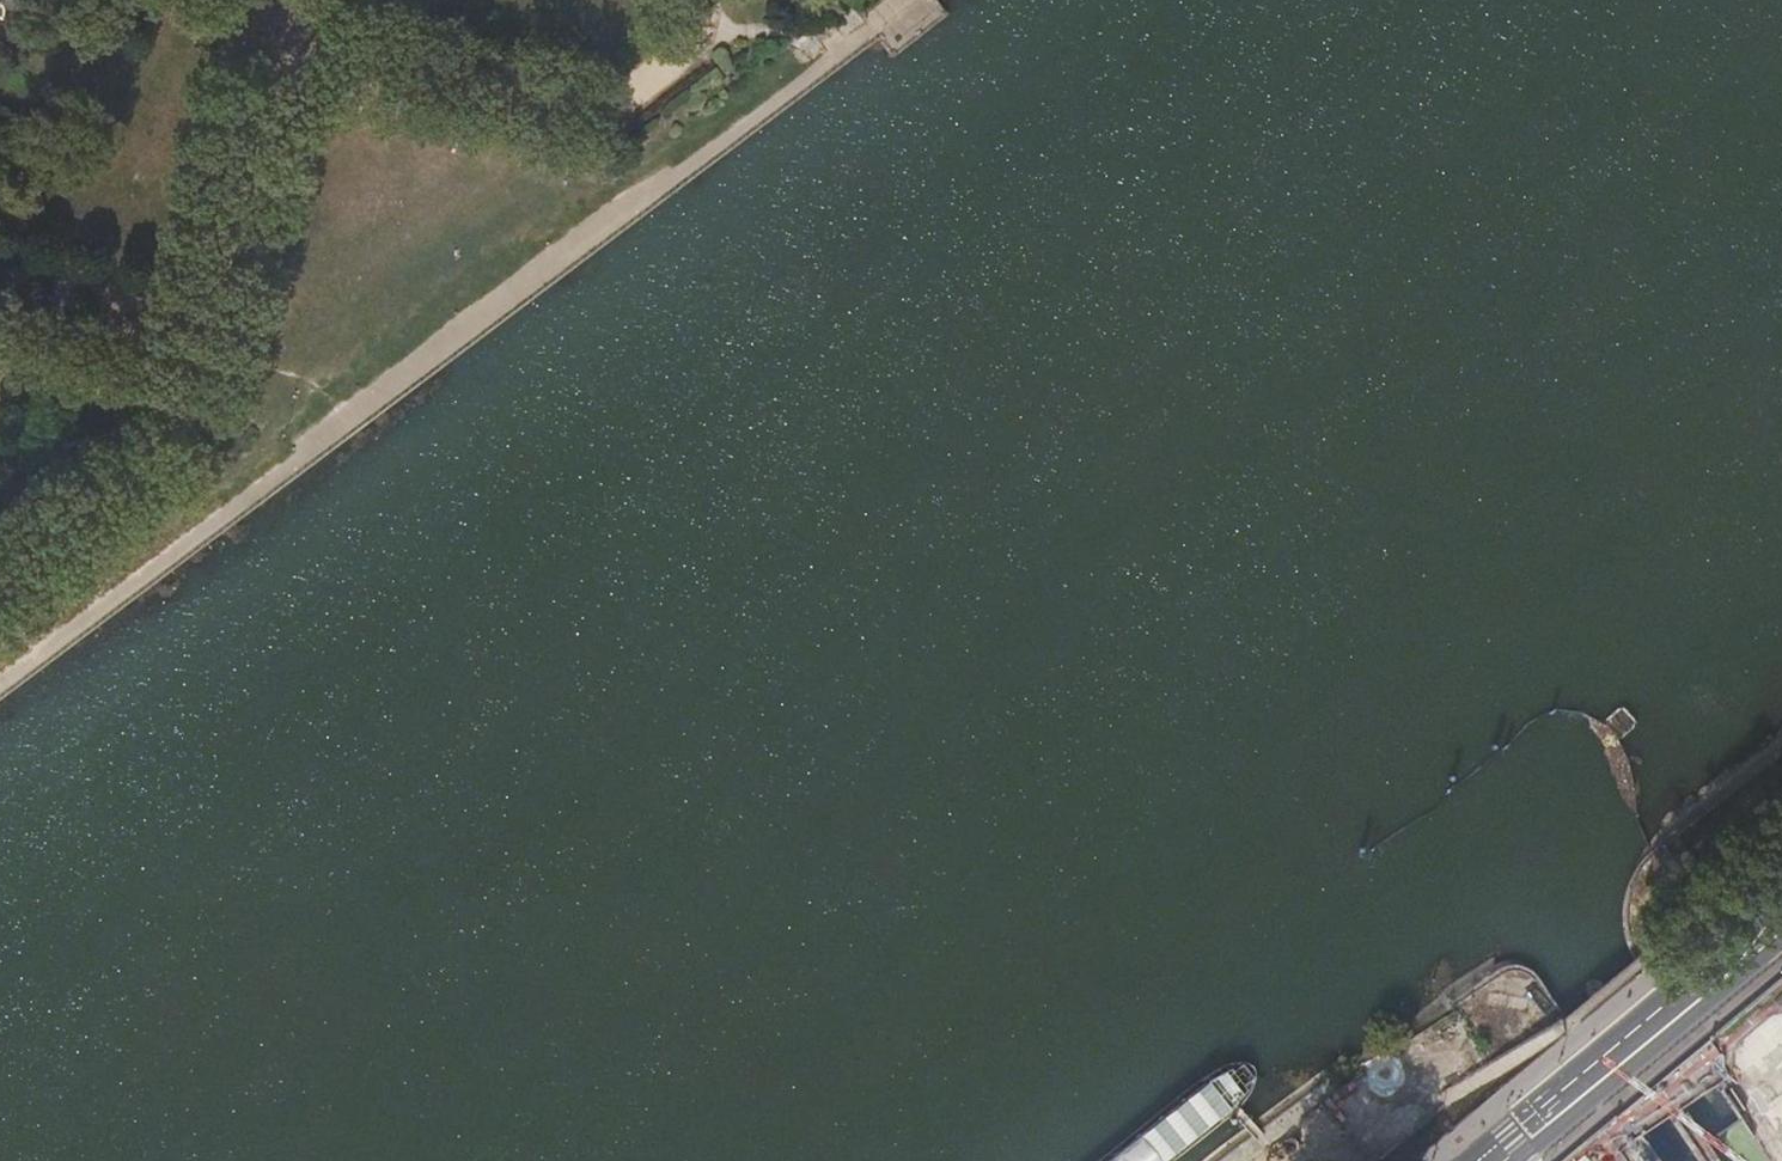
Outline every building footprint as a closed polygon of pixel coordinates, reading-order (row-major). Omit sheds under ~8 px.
[(1223,1065),(1207,1073),(1191,1085),(1097,1160),(1172,1160),(1221,1122),(1236,1109),(1247,1095),(1251,1088),(1254,1082),(1255,1076),(1255,1071),(1252,1066),(1248,1062),(1243,1061),(1237,1061),(1230,1062),(1223,1065)]
